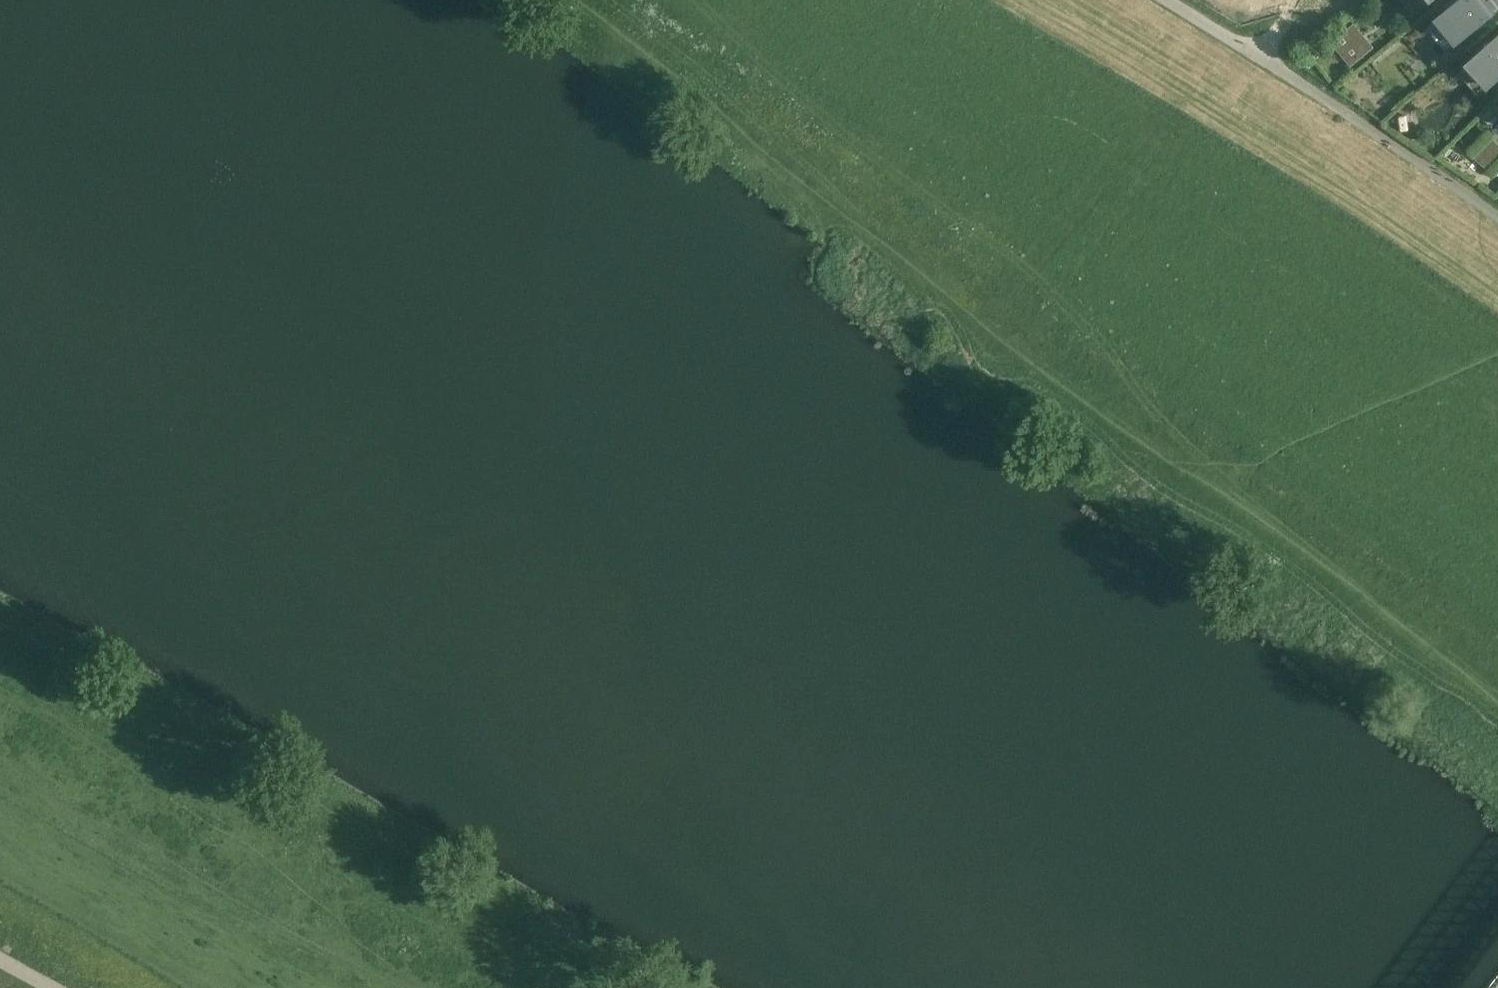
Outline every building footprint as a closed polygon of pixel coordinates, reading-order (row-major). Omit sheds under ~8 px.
[(1418,9),(1419,10),(1432,0),(1429,0),(1418,9)] [(1426,27),(1427,28),(1440,18),(1458,41),(1445,51),(1446,53),(1477,28),(1485,21),(1497,11),(1497,0),(1459,0),(1426,27)] [(1327,40),(1347,66),(1372,47),(1352,21),(1327,40)] [(1457,72),(1458,73),(1470,63),(1490,85),(1477,96),(1478,97),(1497,80),(1497,36),(1457,72)] [(1474,158),(1485,167),(1497,150),(1497,145),(1489,138),(1474,158)]
